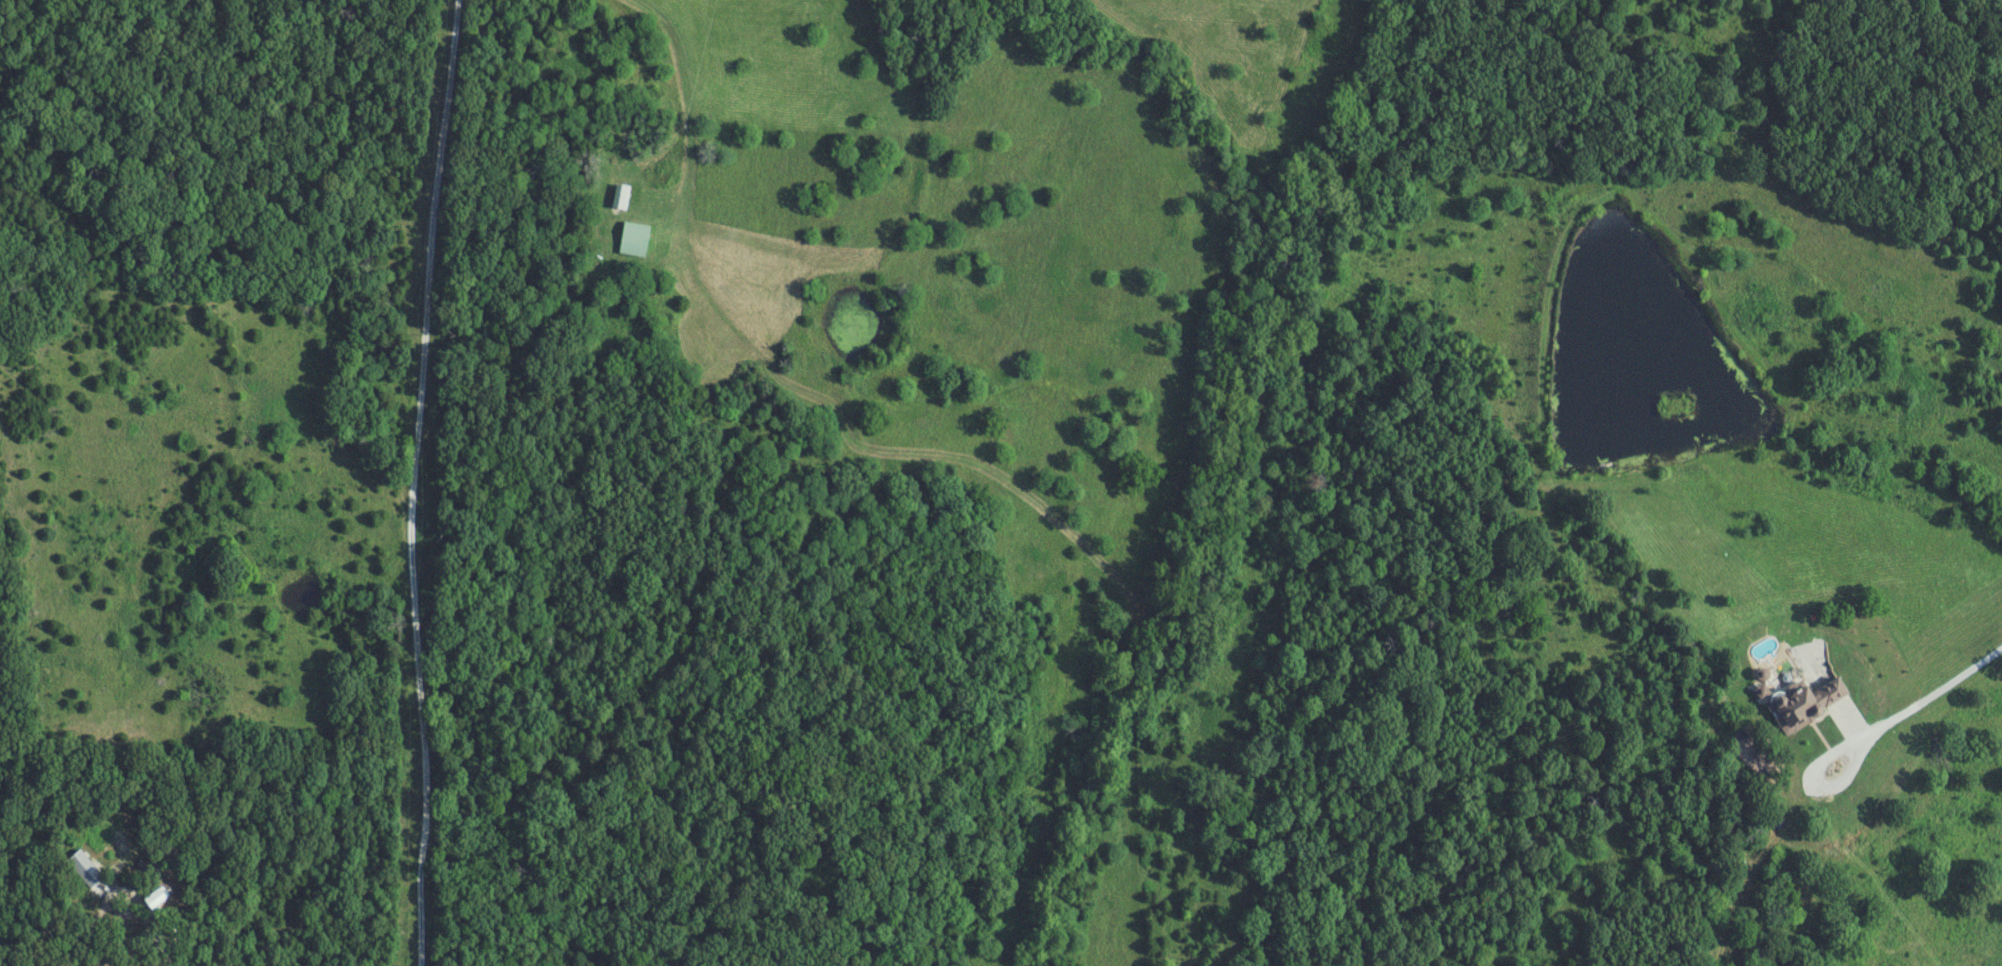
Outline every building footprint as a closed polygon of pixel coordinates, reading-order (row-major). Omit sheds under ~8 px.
[(645,256),(650,225),(624,221),(619,252),(645,256)] [(1851,698),(1840,677),(1811,692),(1804,679),(1766,700),(1783,734),(1851,698)]
